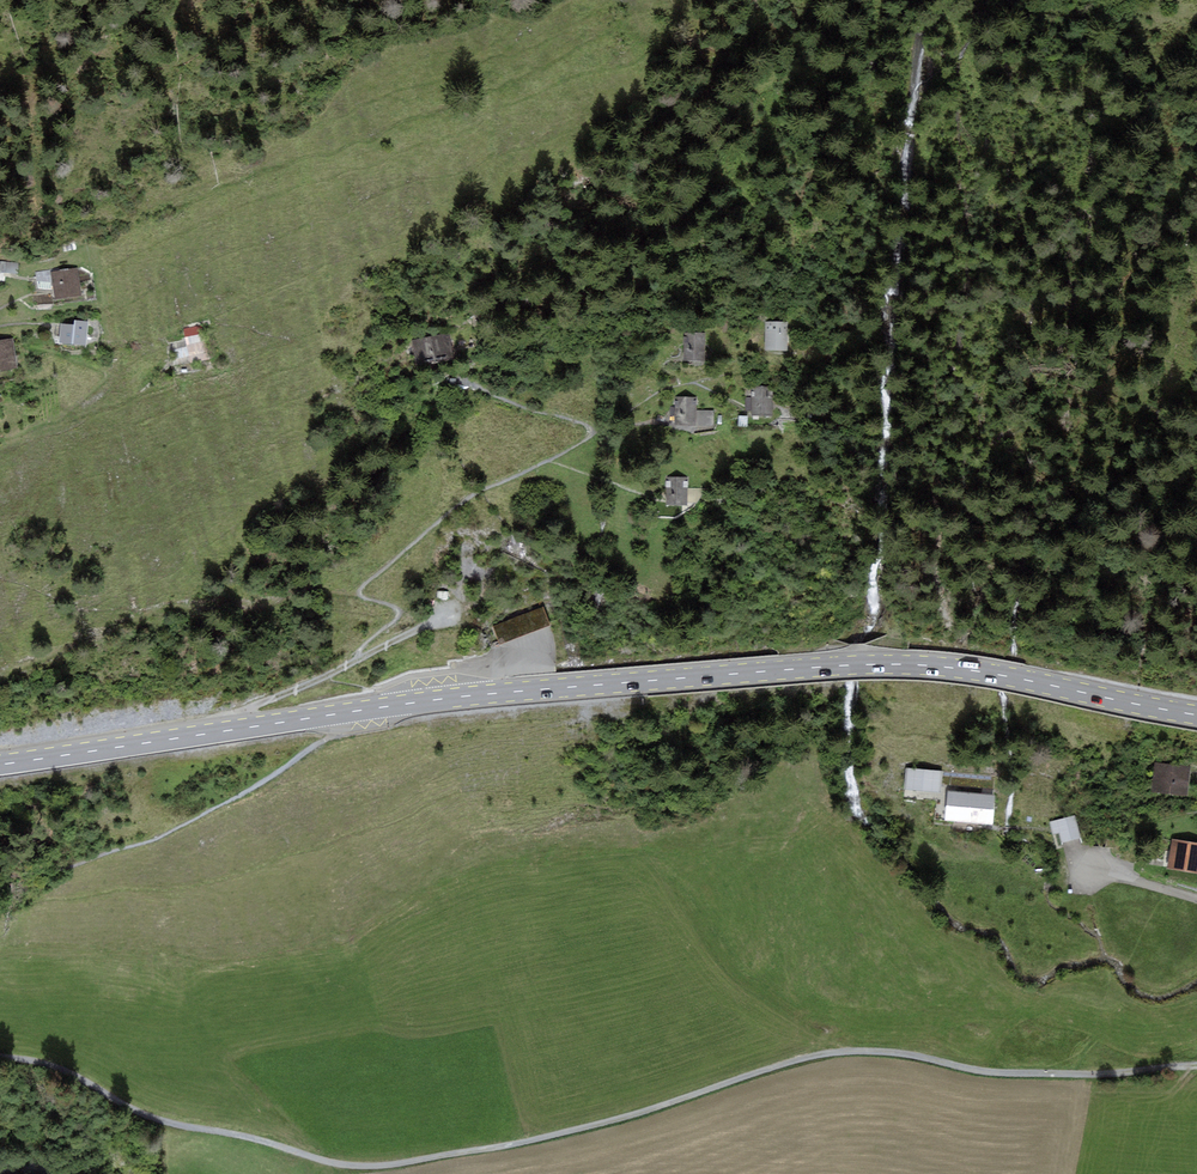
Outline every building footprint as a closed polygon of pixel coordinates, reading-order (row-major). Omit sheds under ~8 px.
[(74,271),(45,274),(47,290),(48,302),(77,299),(74,271)] [(789,325),(762,321),(759,348),(786,351),(789,325)] [(70,329),(61,328),(58,345),(79,349),(82,328),(71,326),(70,329)] [(200,329),(180,332),(183,357),(184,364),(205,361),(200,329)] [(707,336),(683,334),(681,362),(705,364),(707,336)] [(445,338),(412,341),(414,364),(447,361),(445,338)] [(0,346),(0,376),(10,375),(9,350),(9,346),(0,346)] [(775,391),(751,389),(749,415),(773,417),(775,391)] [(692,396),(670,397),(671,428),(708,427),(707,411),(693,411),(692,396)] [(686,479),(665,477),(663,504),(683,506),(686,479)] [(1154,763),(1149,791),(1184,797),(1188,768),(1154,763)] [(941,772),(905,769),(903,792),(939,796),(941,772)] [(943,821),(990,825),(993,795),(946,790),(943,821)] [(1079,839),(1074,817),(1053,822),(1058,844),(1079,839)] [(1166,870),(1196,875),(1196,845),(1171,840),(1166,870)]
